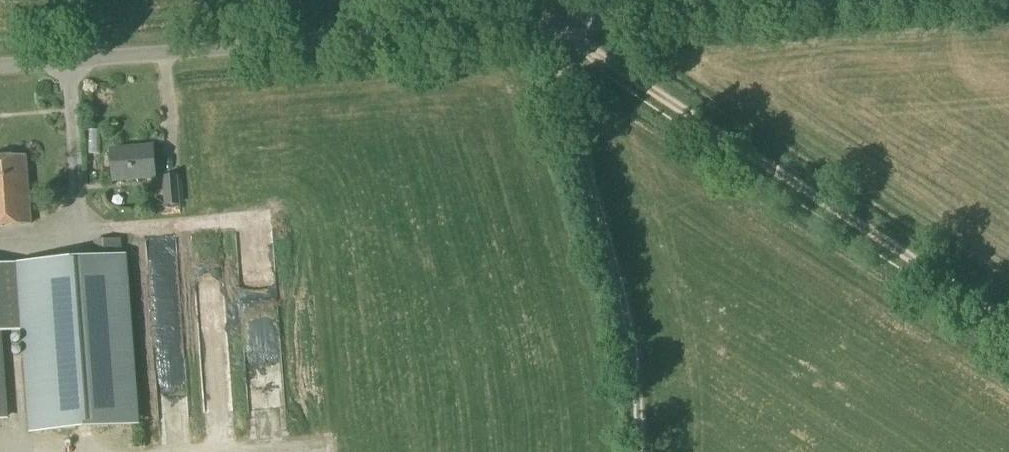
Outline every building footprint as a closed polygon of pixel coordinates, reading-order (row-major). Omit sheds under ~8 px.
[(111,149),(113,182),(155,178),(152,146),(111,149)] [(31,224),(26,157),(0,159),(0,227),(31,224)] [(163,178),(165,206),(179,205),(177,177),(163,178)] [(27,331),(35,432),(134,424),(122,257),(120,240),(92,241),(93,259),(22,265),(27,331)] [(9,420),(3,333),(27,331),(22,265),(0,266),(0,420),(9,420)]
